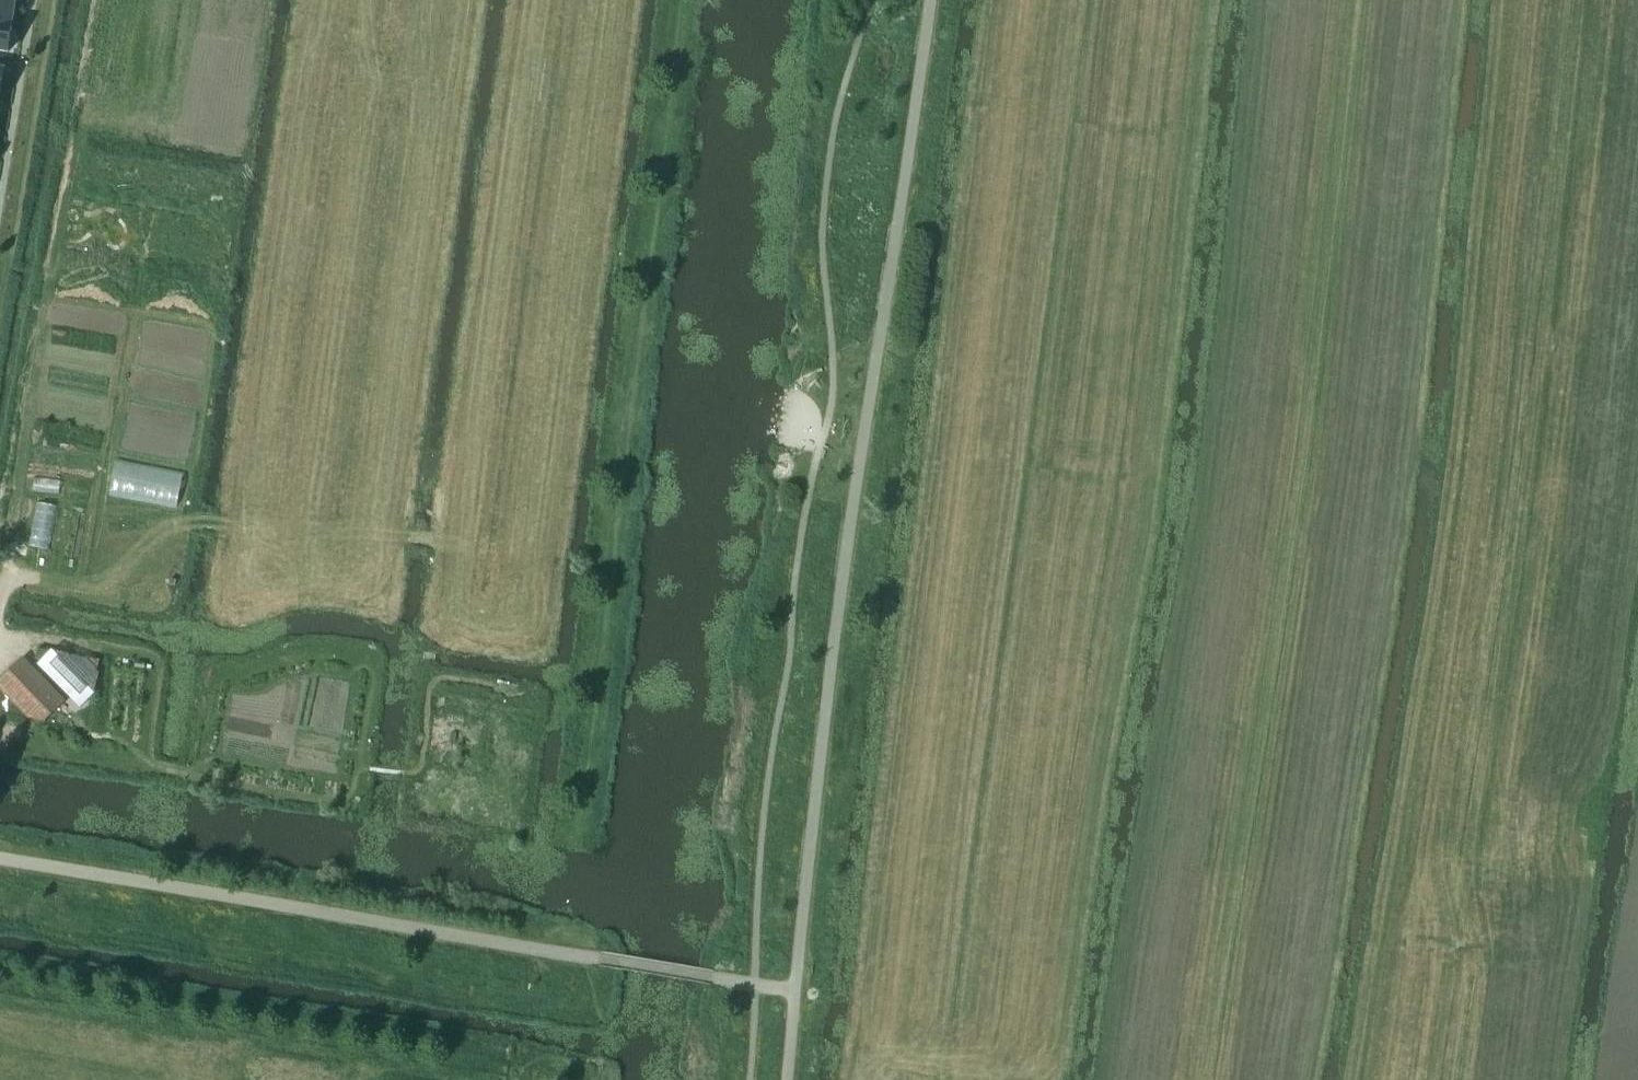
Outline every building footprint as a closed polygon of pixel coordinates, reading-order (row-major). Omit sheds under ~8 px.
[(11,27),(15,2),(0,0),(0,25),(11,27)] [(8,54),(12,27),(11,27),(0,25),(0,52),(8,54)] [(0,681),(0,691),(27,718),(45,723),(66,703),(23,658),(0,681)]
